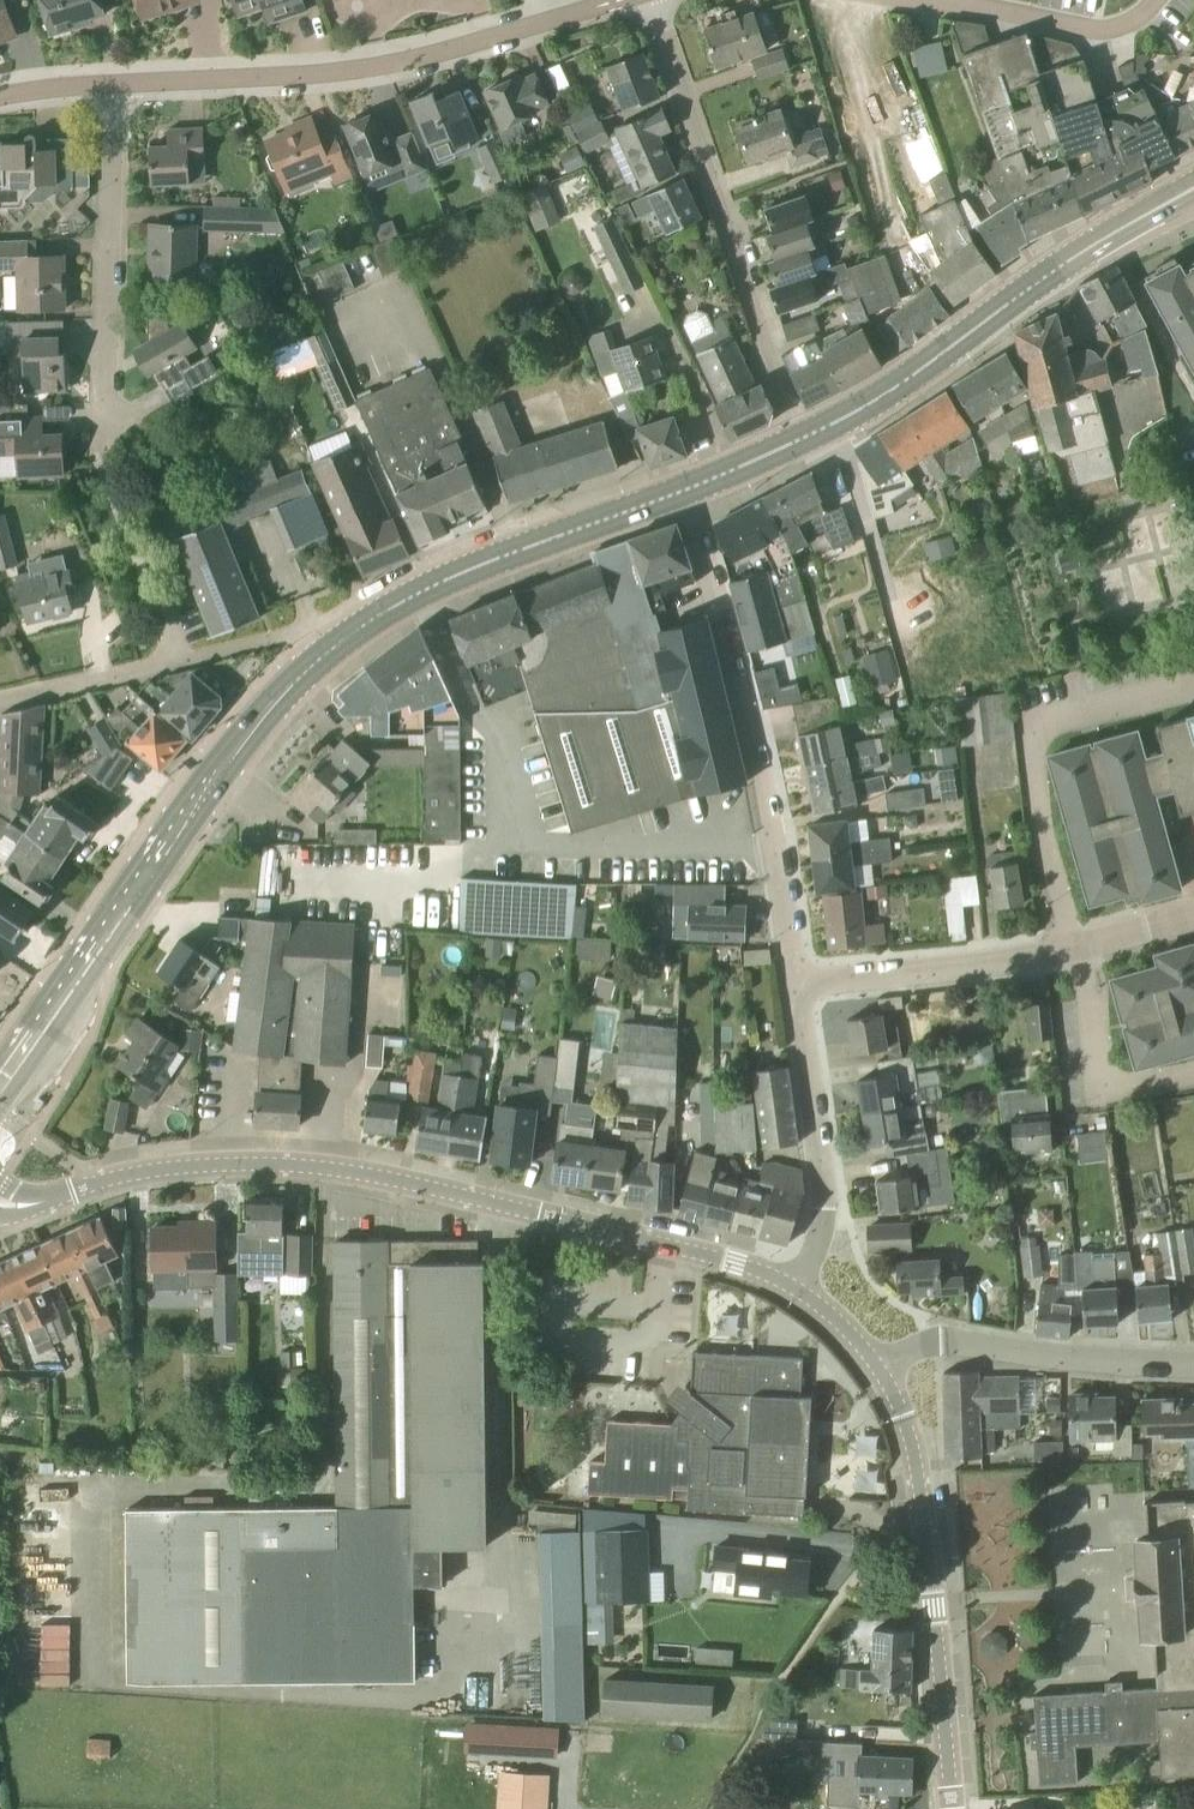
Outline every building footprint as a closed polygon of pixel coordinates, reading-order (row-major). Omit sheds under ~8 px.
[(15,31),(5,0),(0,0),(0,36),(15,31)] [(82,26),(91,23),(90,19),(105,14),(101,0),(41,0),(52,35),(82,26)] [(183,0),(138,0),(143,18),(170,10),(168,4),(183,0)] [(275,22),(307,11),(304,0),(233,0),(239,17),(270,7),(275,22)] [(767,50),(754,14),(739,19),(736,10),(722,15),(725,24),(705,31),(712,52),(709,53),(713,62),(715,62),(717,67),(767,50)] [(1006,178),(1027,242),(1029,241),(1083,216),(1026,33),(992,45),(992,44),(991,44),(985,28),(987,27),(985,25),(950,20),(950,21),(951,21),(996,151),(999,158),(1006,178)] [(1028,32),(1026,33),(1083,216),(1086,215),(1086,214),(1124,195),(1106,142),(1108,141),(1098,102),(1084,58),(1073,44),(1028,32)] [(918,45),(923,75),(952,69),(947,40),(918,45)] [(760,77),(761,77),(788,68),(783,51),(755,60),(760,77)] [(661,98),(650,70),(643,53),(607,67),(625,112),(661,98)] [(1106,142),(1124,195),(1153,181),(1154,181),(1150,169),(1176,157),(1160,121),(1154,109),(1138,75),(1135,73),(1134,62),(1119,68),(1126,89),(1098,102),(1108,141),(1106,142)] [(527,134),(521,121),(537,114),(535,109),(549,103),(536,74),(522,81),(520,76),(486,91),(502,127),(499,129),(505,143),(511,145),(525,139),(527,134)] [(438,101),(435,94),(434,93),(412,102),(430,146),(452,137),(456,147),(479,138),(460,92),(438,101)] [(1154,109),(1160,121),(1176,157),(1193,148),(1193,101),(1190,100),(1180,98),(1154,109)] [(575,131),(600,121),(592,105),(568,117),(575,131)] [(672,129),(672,128),(664,108),(618,128),(641,180),(606,195),(611,205),(646,190),(645,188),(675,174),(658,135),(672,129)] [(790,138),(789,133),(781,110),(737,125),(750,162),(776,153),(777,156),(789,152),(793,166),(830,154),(821,128),(790,138)] [(428,169),(413,133),(391,142),(379,112),(345,126),(366,176),(402,161),(408,176),(428,169)] [(269,158),(273,168),(278,169),(287,191),(333,173),(337,182),(353,176),(336,135),(322,141),(312,118),(295,125),(297,130),(267,142),(272,154),(269,158)] [(585,151),(609,140),(600,121),(575,131),(585,151)] [(152,185),(154,185),(191,183),(190,162),(206,161),(204,128),(180,129),(180,131),(170,132),(170,130),(168,130),(169,145),(150,146),(152,185)] [(0,144),(0,209),(23,208),(28,202),(25,200),(41,185),(56,185),(56,191),(75,190),(73,138),(55,139),(55,149),(38,150),(38,140),(37,137),(36,135),(34,134),(31,134),(29,135),(27,137),(26,138),(26,141),(26,143),(0,144)] [(497,140),(478,149),(494,184),(513,175),(497,140)] [(579,147),(560,155),(568,173),(587,165),(579,147)] [(1019,247),(1027,242),(1006,178),(999,158),(983,165),(992,188),(990,189),(997,201),(988,207),(993,215),(978,225),(1004,263),(1022,251),(1019,247)] [(997,273),(994,269),(974,241),(956,200),(947,173),(930,180),(940,206),(920,215),(928,233),(910,241),(931,271),(931,272),(954,304),(956,303),(955,302),(995,273),(996,274),(997,273)] [(700,219),(681,180),(633,202),(640,217),(659,209),(670,234),(700,219)] [(536,232),(562,221),(546,183),(521,193),(536,232)] [(766,208),(774,233),(775,233),(815,219),(814,219),(810,206),(825,201),(821,189),(766,208)] [(214,207),(214,206),(206,205),(205,231),(286,233),(276,208),(214,207)] [(823,216),(814,219),(815,219),(775,233),(774,233),(767,235),(776,259),(776,260),(816,246),(812,233),(827,228),(823,216)] [(646,286),(614,217),(594,226),(626,295),(646,286)] [(152,225),(152,226),(151,246),(155,246),(154,276),(151,276),(151,278),(195,279),(197,226),(152,225)] [(405,266),(393,238),(399,235),(394,225),(380,231),(384,240),(370,246),(383,276),(405,266)] [(29,240),(0,241),(0,270),(19,270),(20,310),(66,309),(65,256),(29,257),(29,240)] [(769,262),(778,286),(778,287),(817,273),(817,272),(813,259),(828,254),(824,243),(816,246),(776,260),(776,259),(769,262)] [(862,297),(867,314),(894,304),(877,257),(848,268),(859,298),(862,297)] [(1185,274),(1176,257),(1156,267),(1158,270),(1146,277),(1193,365),(1193,269),(1185,274)] [(331,300),(355,289),(343,261),(319,271),(331,300)] [(844,263),(817,272),(817,273),(778,287),(778,286),(771,288),(779,314),(820,300),(815,286),(824,283),(826,288),(849,279),(844,263)] [(1149,329),(1118,268),(1117,265),(1083,284),(1082,283),(1080,285),(1100,322),(1118,312),(1121,318),(1114,321),(1122,338),(1145,327),(1146,330),(1149,329)] [(904,308),(924,335),(950,316),(931,289),(904,308)] [(862,297),(859,298),(846,302),(854,325),(869,319),(862,297)] [(1111,375),(1107,358),(1071,368),(1067,347),(1073,345),(1067,319),(1076,317),(1069,299),(1057,312),(1030,326),(1026,328),(1017,332),(1037,408),(1049,453),(1055,451),(1062,457),(1070,455),(1079,487),(1116,477),(1107,445),(1110,444),(1096,391),(1113,386),(1111,375)] [(193,390),(195,389),(219,375),(209,357),(193,366),(187,356),(199,349),(183,320),(171,328),(159,306),(150,306),(149,344),(134,352),(149,379),(153,376),(159,386),(183,373),(193,390)] [(910,345),(924,335),(904,308),(878,327),(897,353),(909,345),(910,345)] [(724,317),(713,323),(709,314),(699,311),(688,316),(685,326),(721,404),(716,406),(733,441),(770,423),(774,411),(762,384),(757,387),(724,317)] [(783,325),(789,342),(821,331),(815,314),(783,325)] [(66,391),(66,354),(61,354),(60,321),(8,322),(9,357),(24,356),(25,392),(66,391)] [(1159,375),(1146,330),(1145,327),(1122,338),(1123,339),(1122,340),(1131,372),(1142,369),(1144,378),(1159,375)] [(884,366),(883,363),(864,328),(848,337),(844,329),(823,339),(823,338),(817,341),(843,390),(884,366)] [(629,393),(667,380),(652,337),(617,350),(610,330),(589,337),(611,398),(628,392),(629,393)] [(357,403),(326,331),(269,353),(276,369),(312,354),(337,411),(357,403)] [(814,405),(843,390),(817,341),(802,347),(810,364),(791,374),(805,402),(808,401),(813,402),(814,405)] [(1028,386),(1007,351),(980,368),(1002,402),(1028,386)] [(438,451),(460,441),(464,440),(431,367),(357,400),(420,541),(420,542),(451,528),(430,480),(448,473),(438,451)] [(1002,402),(980,368),(954,384),(975,419),(1002,402)] [(684,373),(672,377),(681,403),(692,399),(684,373)] [(923,457),(933,472),(948,462),(944,456),(938,447),(972,426),(948,390),(906,417),(928,450),(929,452),(923,457)] [(640,426),(629,393),(628,392),(611,398),(631,439),(641,436),(652,467),(688,455),(675,416),(640,426)] [(606,422),(557,437),(522,448),(503,401),(477,410),(495,456),(509,502),(620,467),(606,422)] [(1038,447),(1032,418),(1028,404),(1002,420),(1009,431),(1009,432),(1010,431),(1016,452),(1038,447)] [(904,469),(923,457),(929,452),(928,450),(906,417),(881,433),(904,469)] [(20,476),(65,475),(63,434),(30,436),(29,418),(0,419),(0,455),(19,454),(20,476)] [(987,446),(1009,432),(1009,431),(1002,420),(979,433),(987,446)] [(881,433),(856,449),(870,470),(863,475),(875,519),(895,513),(892,500),(915,485),(904,469),(881,433)] [(974,437),(944,456),(948,462),(958,478),(961,476),(964,480),(984,470),(974,437)] [(411,556),(402,534),(395,517),(386,522),(363,470),(369,468),(368,466),(372,464),(362,441),(314,463),(350,541),(365,574),(411,556)] [(469,512),(487,504),(460,441),(438,451),(448,473),(430,480),(451,528),(471,519),(469,512)] [(948,462),(933,472),(943,487),(958,478),(948,462)] [(330,535),(313,492),(304,470),(214,506),(220,520),(175,538),(216,635),(261,617),(224,527),(275,507),(292,549),(330,535)] [(807,520),(815,535),(826,530),(834,548),(855,543),(843,507),(826,513),(813,473),(814,473),(813,471),(811,472),(811,473),(779,490),(797,525),(799,524),(807,520)] [(809,544),(799,524),(797,525),(779,490),(765,498),(793,552),(809,544)] [(765,498),(714,525),(733,562),(763,546),(775,569),(767,571),(777,607),(806,599),(793,552),(765,498)] [(5,514),(0,516),(0,570),(19,566),(5,514)] [(692,567),(685,546),(677,523),(629,540),(649,599),(650,598),(697,582),(692,568),(692,567)] [(599,562),(598,562),(517,594),(452,619),(469,663),(501,651),(507,667),(521,661),(573,833),(699,794),(747,783),(746,779),(745,779),(733,729),(734,729),(733,726),(721,676),(720,673),(708,623),(708,622),(707,619),(662,630),(657,613),(655,614),(650,598),(649,599),(629,540),(595,551),(599,562)] [(74,587),(70,571),(33,579),(32,573),(18,576),(30,622),(55,616),(56,618),(70,615),(70,612),(73,611),(67,588),(74,587)] [(816,633),(806,599),(777,607),(767,571),(731,582),(750,651),(816,633)] [(453,698),(423,630),(422,628),(421,627),(368,667),(368,668),(387,693),(391,713),(459,712),(453,698)] [(866,654),(872,685),(897,680),(891,649),(866,654)] [(387,693),(368,668),(347,687),(341,686),(335,691),(334,699),(341,707),(340,708),(361,735),(390,734),(391,713),(387,693)] [(138,696),(188,740),(190,738),(192,740),(222,705),(221,696),(190,670),(167,676),(158,686),(151,680),(139,694),(138,696)] [(779,690),(759,695),(762,709),(763,712),(764,712),(794,707),(802,705),(802,703),(799,685),(779,690)] [(963,746),(992,743),(1015,740),(1010,692),(957,699),(963,746)] [(180,750),(188,740),(138,696),(123,712),(132,719),(122,731),(124,738),(159,768),(177,747),(180,750)] [(802,705),(794,707),(797,721),(840,713),(837,699),(802,705)] [(2,714),(3,716),(3,715),(0,771),(0,791),(14,792),(14,793),(41,794),(42,760),(45,705),(46,705),(46,704),(45,704),(45,705),(3,714),(2,714)] [(426,844),(448,844),(462,843),(461,716),(459,712),(391,713),(390,734),(410,734),(424,733),(424,746),(424,748),(424,765),(426,844)] [(889,737),(876,739),(851,745),(847,725),(846,725),(844,719),(840,720),(840,713),(797,721),(800,735),(799,735),(805,765),(845,755),(846,758),(879,751),(879,752),(892,749),(889,737)] [(1158,726),(1166,755),(1145,761),(1137,732),(1098,743),(1100,747),(1091,750),(1090,745),(1051,756),(1092,903),(1128,893),(1130,899),(1141,896),(1142,900),(1181,889),(1154,794),(1175,788),(1182,813),(1193,810),(1193,716),(1158,726)] [(424,748),(369,748),(360,748),(358,750),(344,739),(335,749),(329,743),(315,760),(319,764),(290,798),(318,822),(324,823),(332,814),(326,809),(353,778),(356,780),(370,766),(424,765),(424,748)] [(945,797),(959,797),(956,747),(943,747),(945,797)] [(114,750),(83,769),(102,783),(113,791),(121,777),(131,762),(134,759),(118,748),(114,750)] [(882,767),(879,752),(879,751),(846,758),(845,755),(805,765),(811,790),(829,786),(851,781),(852,781),(850,771),(857,769),(858,773),(882,767)] [(853,783),(852,781),(851,781),(829,786),(811,790),(816,815),(857,806),(856,798),(887,791),(884,777),(853,783)] [(888,809),(926,804),(924,787),(886,792),(888,809)] [(65,858),(73,846),(73,845),(80,834),(85,837),(86,836),(88,837),(93,836),(98,828),(97,823),(95,822),(97,820),(60,795),(53,806),(47,803),(33,824),(31,820),(13,807),(14,793),(14,792),(0,791),(0,814),(65,858)] [(0,884),(0,888),(28,906),(35,896),(42,901),(43,899),(45,901),(50,900),(55,892),(54,887),(52,886),(54,884),(49,881),(53,874),(54,874),(65,858),(0,814),(0,833),(5,833),(17,841),(21,841),(7,862),(13,865),(0,884)] [(815,858),(890,849),(888,838),(848,843),(845,821),(811,825),(815,858)] [(377,829),(336,829),(336,843),(377,843),(377,829)] [(819,892),(842,889),(854,887),(851,866),(891,860),(890,849),(815,858),(819,892)] [(1024,903),(1020,880),(1016,850),(989,854),(998,908),(1024,903)] [(960,875),(964,904),(980,902),(977,873),(960,875)] [(945,877),(949,910),(951,934),(967,933),(964,904),(960,875),(945,877)] [(463,878),(460,931),(573,939),(573,936),(576,906),(576,905),(578,885),(463,878)] [(748,906),(724,905),(721,904),(721,886),(677,885),(676,922),(691,922),(690,938),(746,941),(748,906)] [(0,888),(0,927),(17,938),(35,911),(28,906),(0,888)] [(885,942),(883,924),(865,926),(862,892),(825,896),(830,948),(885,942)] [(248,939),(251,918),(220,917),(219,938),(213,937),(203,953),(181,939),(160,971),(182,985),(173,999),(191,1011),(211,980),(220,965),(211,959),(226,937),(248,940),(248,939)] [(288,1126),(300,1126),(301,1095),(303,1057),(348,1062),(357,923),(251,917),(251,918),(248,939),(250,939),(236,1047),(261,1051),(259,1092),(257,1124),(280,1125),(280,1126),(281,1126),(281,1124),(286,1125),(286,1126),(287,1126),(288,1126)] [(487,938),(486,957),(501,958),(502,939),(487,938)] [(572,939),(572,954),(579,954),(579,959),(597,960),(597,959),(597,940),(584,939),(573,939),(572,939)] [(1157,955),(1161,967),(1114,980),(1124,1019),(1129,1017),(1131,1027),(1127,1028),(1138,1066),(1193,1051),(1193,945),(1157,955)] [(1049,1036),(1046,1003),(1027,1005),(1030,1038),(1049,1036)] [(854,1053),(878,1049),(888,1048),(885,1028),(899,1026),(897,1011),(849,1019),(854,1053)] [(179,1045),(146,1023),(139,1019),(129,1035),(136,1040),(121,1064),(134,1073),(133,1075),(138,1078),(139,1076),(160,1090),(168,1078),(160,1073),(179,1045)] [(628,1203),(674,1209),(676,1163),(666,1163),(668,1125),(674,1126),(678,1029),(621,1023),(619,1067),(618,1083),(617,1100),(621,1100),(618,1129),(623,1130),(637,1131),(631,1172),(632,1172),(628,1203)] [(182,1028),(180,1049),(200,1051),(203,1030),(182,1028)] [(384,1067),(386,1036),(369,1034),(367,1066),(384,1067)] [(575,1090),(580,1041),(560,1039),(557,1058),(554,1087),(575,1090)] [(438,1053),(416,1050),(414,1065),(408,1064),(407,1079),(410,1081),(408,1098),(430,1101),(438,1053)] [(483,1056),(463,1052),(462,1052),(461,1063),(462,1063),(461,1075),(448,1153),(480,1158),(480,1159),(482,1159),(485,1136),(489,1115),(475,1113),(481,1078),(480,1078),(483,1056)] [(530,1164),(533,1140),(538,1099),(552,1101),(554,1087),(557,1058),(538,1056),(534,1085),(522,1083),(518,1108),(500,1106),(493,1160),(530,1164)] [(864,1112),(902,1106),(900,1094),(919,1091),(914,1056),(884,1061),(887,1076),(859,1080),(864,1112)] [(462,1063),(461,1063),(446,1060),(438,1108),(423,1105),(416,1147),(448,1153),(461,1075),(462,1063)] [(619,1067),(603,1065),(601,1081),(618,1083),(619,1067)] [(765,1148),(775,1146),(799,1143),(788,1067),(755,1071),(765,1148)] [(398,1134),(401,1110),(402,1098),(387,1096),(389,1082),(376,1080),(371,1088),(370,1095),(369,1094),(365,1130),(398,1134)] [(690,1177),(680,1214),(701,1220),(714,1169),(717,1154),(716,1154),(715,1105),(714,1083),(702,1083),(703,1106),(704,1151),(697,1149),(690,1177)] [(1049,1114),(1047,1094),(1046,1087),(999,1091),(1004,1137),(1015,1137),(1016,1153),(1052,1150),(1049,1114)] [(131,1103),(113,1099),(107,1127),(124,1131),(131,1103)] [(716,1154),(717,1154),(757,1153),(754,1104),(715,1105),(716,1154)] [(870,1145),(891,1141),(898,1140),(900,1154),(899,1154),(899,1155),(908,1154),(929,1150),(924,1115),(904,1119),(902,1106),(864,1112),(870,1145)] [(594,1127),(580,1125),(563,1122),(560,1141),(554,1179),(587,1184),(592,1146),(594,1127)] [(623,1171),(631,1172),(637,1131),(623,1130),(620,1150),(592,1146),(587,1184),(621,1189),(623,1171)] [(882,1212),(906,1209),(920,1207),(918,1188),(941,1184),(936,1149),(929,1150),(908,1154),(911,1176),(878,1180),(882,1212)] [(802,1170),(779,1164),(774,1163),(763,1164),(763,1182),(773,1185),(759,1235),(789,1243),(805,1192),(802,1171),(802,1170)] [(723,1180),(725,1172),(714,1169),(701,1220),(731,1228),(741,1187),(741,1185),(723,1180)] [(773,1185),(763,1182),(743,1177),(741,1185),(741,1187),(731,1228),(759,1235),(773,1185)] [(283,1255),(284,1222),(285,1198),(249,1197),(247,1273),(263,1274),(264,1254),(283,1255)] [(127,1207),(126,1207),(114,1208),(115,1229),(128,1228),(127,1207)] [(102,1216),(71,1231),(97,1287),(115,1279),(106,1260),(119,1254),(102,1216)] [(216,1221),(194,1222),(194,1226),(154,1227),(154,1233),(149,1233),(150,1249),(154,1249),(155,1269),(190,1268),(190,1288),(217,1287),(218,1307),(238,1306),(238,1274),(217,1274),(216,1221)] [(871,1250),(912,1248),(911,1224),(869,1226),(871,1250)] [(1176,1231),(1183,1283),(1185,1283),(1184,1274),(1193,1272),(1193,1237),(1193,1228),(1176,1231)] [(40,1245),(58,1282),(78,1273),(81,1279),(79,1280),(96,1318),(95,1318),(101,1332),(114,1326),(104,1303),(97,1287),(71,1231),(40,1245)] [(1146,1270),(1133,1272),(1134,1279),(1135,1279),(1136,1287),(1140,1322),(1173,1319),(1170,1285),(1183,1283),(1176,1231),(1158,1234),(1160,1254),(1145,1255),(1146,1270)] [(313,1235),(290,1235),(289,1273),(312,1274),(313,1235)] [(1039,1246),(1036,1246),(1035,1237),(1021,1239),(1025,1277),(1042,1275),(1039,1246)] [(337,1241),(337,1265),(339,1508),(128,1510),(130,1684),(151,1685),(418,1682),(417,1624),(416,1624),(416,1619),(429,1619),(428,1607),(416,1607),(416,1585),(444,1585),(444,1546),(487,1546),(485,1262),(480,1262),(479,1240),(337,1241)] [(47,1287),(58,1282),(40,1245),(14,1257),(44,1323),(60,1315),(47,1287)] [(1083,1289),(1085,1315),(1085,1324),(1120,1323),(1118,1286),(1117,1286),(1116,1280),(1134,1279),(1133,1272),(1130,1251),(1114,1252),(1115,1258),(1094,1259),(1093,1251),(1077,1252),(1077,1254),(1075,1254),(1079,1289),(1083,1289)] [(1059,1286),(1041,1284),(1037,1334),(1071,1337),(1074,1303),(1065,1302),(1067,1289),(1079,1289),(1075,1254),(1059,1255),(1059,1286)] [(4,1306),(15,1301),(29,1330),(36,1344),(51,1337),(44,1323),(14,1257),(0,1264),(0,1297),(4,1306)] [(915,1294),(939,1293),(964,1292),(963,1277),(941,1278),(940,1260),(899,1263),(901,1291),(915,1290),(915,1294)] [(70,1336),(60,1315),(44,1323),(51,1337),(54,1343),(70,1336)] [(804,1358),(736,1354),(694,1352),(691,1392),(695,1395),(672,1424),(608,1420),(606,1463),(589,1462),(587,1495),(689,1500),(689,1510),(805,1516),(806,1496),(807,1496),(809,1472),(813,1397),(802,1396),(804,1358)] [(1021,1413),(1020,1376),(979,1377),(979,1371),(944,1372),(946,1414),(979,1414),(999,1413),(1021,1413)] [(1133,1456),(1133,1444),(1133,1424),(1115,1424),(1115,1398),(1096,1398),(1096,1394),(1072,1394),(1073,1440),(1097,1439),(1097,1435),(1114,1434),(1115,1456),(1133,1456)] [(1193,1435),(1193,1403),(1183,1403),(1183,1398),(1143,1399),(1143,1425),(1162,1425),(1162,1436),(1193,1435)] [(997,1453),(996,1429),(1021,1428),(1021,1413),(999,1413),(979,1414),(946,1414),(948,1459),(982,1458),(982,1453),(997,1453)] [(1035,1460),(1064,1459),(1063,1441),(1035,1442),(1035,1460)] [(824,1442),(823,1462),(841,1462),(842,1442),(824,1442)] [(1186,1502),(1185,1500),(1148,1502),(1148,1501),(1145,1502),(1145,1504),(1146,1504),(1148,1540),(1140,1540),(1138,1540),(1138,1542),(1141,1577),(1138,1577),(1139,1584),(1143,1584),(1144,1593),(1139,1593),(1140,1600),(1142,1600),(1144,1634),(1144,1635),(1144,1637),(1146,1637),(1146,1636),(1154,1636),(1157,1671),(1156,1671),(1156,1674),(1159,1674),(1159,1673),(1161,1673),(1162,1687),(1124,1690),(1123,1681),(1106,1682),(1107,1691),(1035,1695),(1037,1731),(1031,1731),(1032,1748),(1038,1748),(1040,1784),(1079,1782),(1077,1746),(1160,1740),(1161,1759),(1150,1759),(1151,1774),(1162,1774),(1162,1776),(1193,1774),(1193,1502),(1186,1502)] [(591,1509),(593,1528),(619,1526),(618,1507),(591,1509)] [(649,1601),(649,1598),(647,1529),(607,1530),(599,1530),(601,1595),(601,1596),(601,1602),(645,1601),(648,1601),(649,1601)] [(585,1720),(584,1623),(581,1530),(576,1531),(541,1532),(543,1624),(545,1720),(585,1720)] [(811,1561),(791,1559),(791,1554),(717,1546),(715,1568),(739,1570),(736,1593),(773,1596),(773,1591),(808,1594),(811,1561)] [(914,1630),(909,1629),(875,1628),(874,1670),(843,1668),(842,1687),(873,1689),(912,1690),(914,1630)] [(43,1682),(73,1682),(73,1648),(43,1648),(43,1682)] [(720,1652),(719,1668),(733,1668),(733,1652),(720,1652)] [(605,1680),(603,1711),(713,1718),(715,1687),(605,1680)] [(769,1719),(757,1737),(798,1738),(799,1720),(769,1719)] [(557,1731),(470,1725),(469,1748),(556,1752),(557,1731)] [(112,1739),(88,1738),(87,1757),(112,1758),(112,1739)] [(914,1757),(890,1756),(834,1754),(834,1749),(809,1748),(808,1750),(816,1761),(823,1775),(832,1775),(832,1790),(912,1793),(914,1757)] [(541,1774),(499,1771),(497,1808),(539,1808),(541,1774)]
